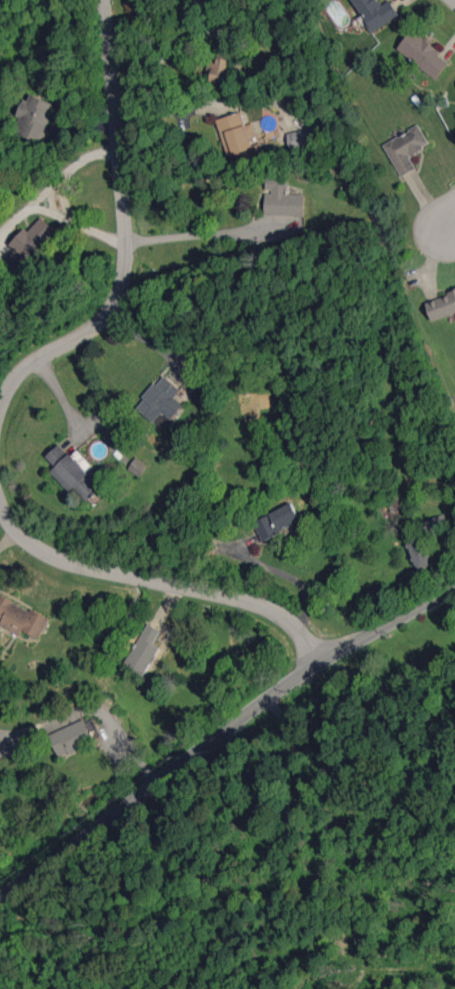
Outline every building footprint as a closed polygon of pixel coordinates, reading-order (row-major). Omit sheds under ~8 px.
[(371,32),(399,15),(390,0),(380,6),(377,0),(352,0),(371,32)] [(435,79),(450,60),(412,29),(397,48),(435,79)] [(217,62),(208,62),(207,70),(211,71),(210,81),(227,82),(228,58),(217,58),(217,62)] [(14,131),(39,142),(56,105),(28,93),(18,116),(20,117),(14,131)] [(226,156),(236,154),(238,160),(256,156),(250,134),(256,133),(253,123),(245,125),(241,112),(217,118),(226,156)] [(383,144),(401,177),(416,169),(409,156),(429,145),(419,125),(383,144)] [(287,132),(289,149),(320,145),(318,128),(287,132)] [(304,216),(304,195),(286,194),(287,178),(266,177),(265,191),(265,215),(304,216)] [(9,244),(14,249),(3,261),(18,276),(58,233),(41,217),(28,231),(25,227),(9,244)] [(448,290),(450,296),(427,302),(431,320),(454,313),(454,289),(448,290)] [(153,422),(162,411),(172,419),(184,405),(175,397),(181,390),(163,375),(136,408),(153,422)] [(46,455),(56,466),(51,471),(69,491),(74,486),(85,499),(104,482),(77,450),(70,456),(60,444),(46,455)] [(141,476),(148,464),(136,457),(128,469),(141,476)] [(300,522),(291,503),(253,521),(262,540),(300,522)] [(404,537),(416,570),(431,565),(422,539),(449,529),(443,514),(423,521),(426,528),(404,537)] [(20,635),(23,630),(39,638),(49,618),(32,609),(31,611),(0,594),(0,617),(3,618),(0,623),(0,624),(20,635)] [(148,624),(124,664),(144,676),(160,648),(152,643),(160,631),(148,624)] [(48,735),(58,758),(94,742),(84,719),(48,735)]
